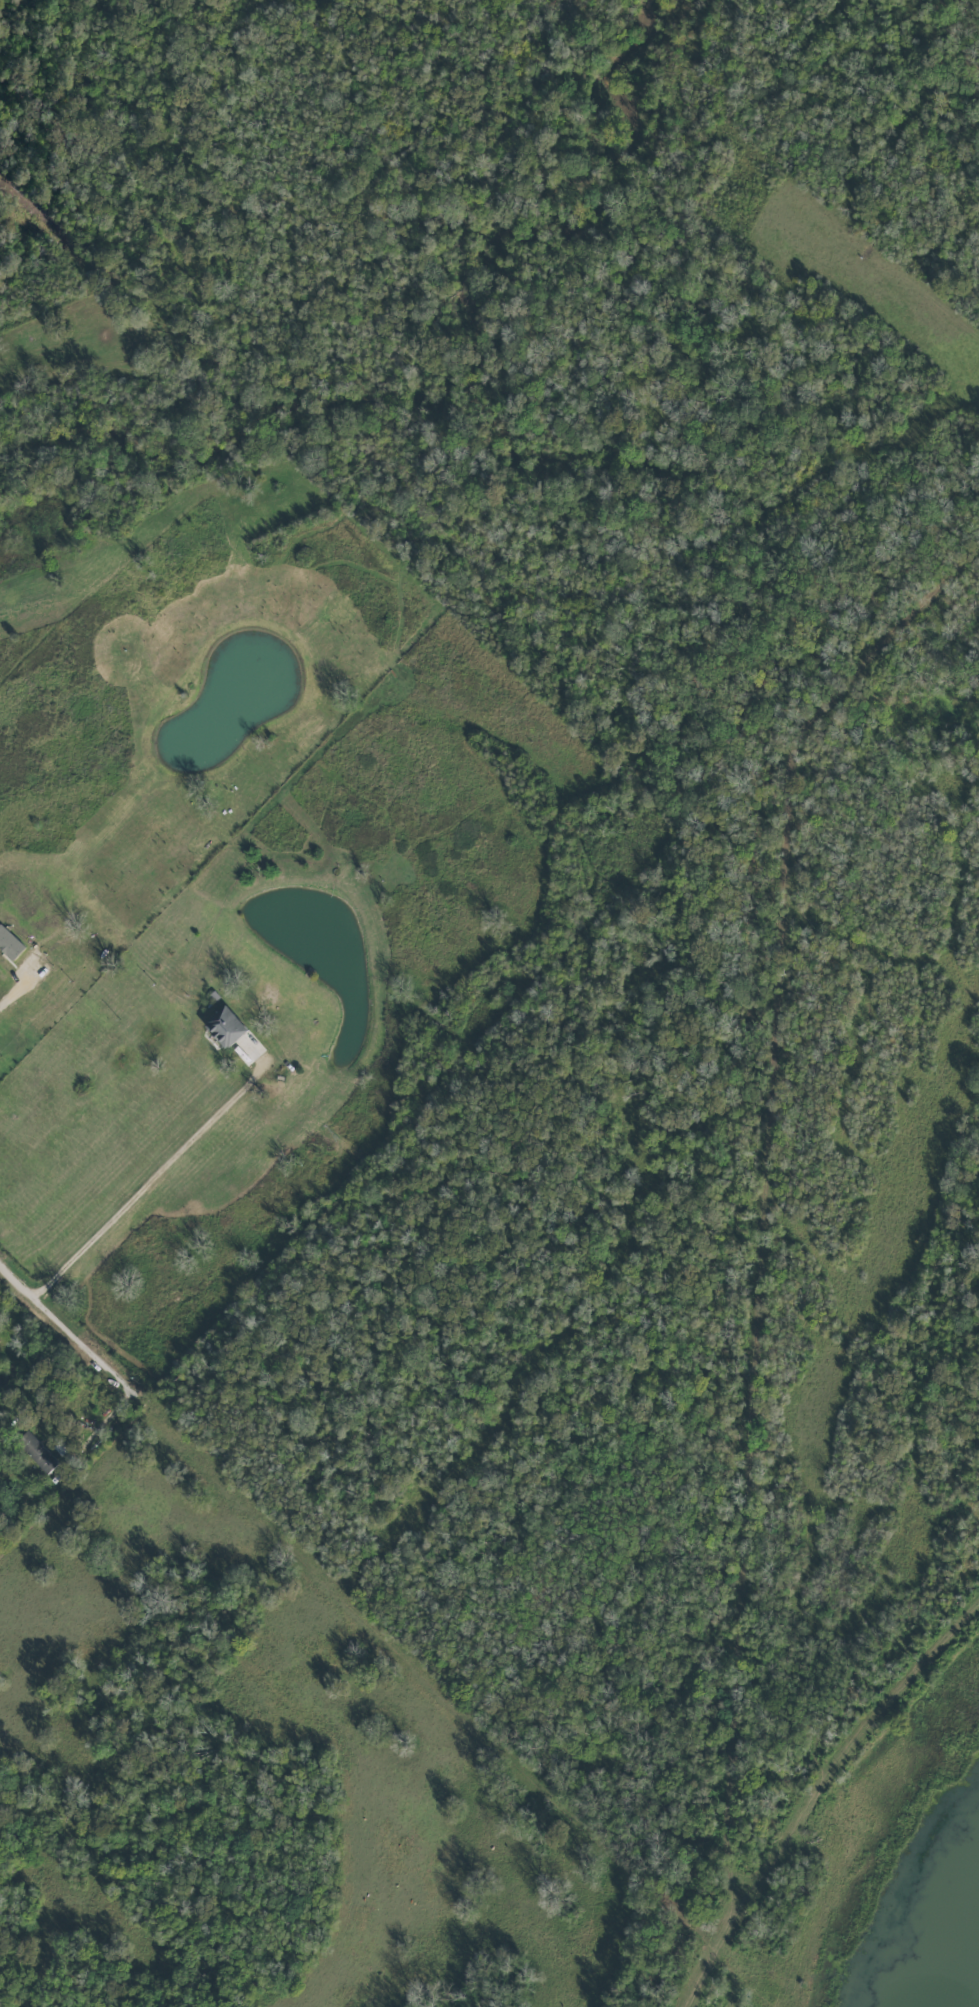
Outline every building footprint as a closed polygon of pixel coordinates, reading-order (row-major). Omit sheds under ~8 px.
[(11,960),(24,947),(0,924),(0,950),(11,960)] [(223,1049),(245,1029),(222,1004),(200,1024),(223,1049)] [(14,1441),(45,1473),(57,1462),(26,1430),(14,1441)]
